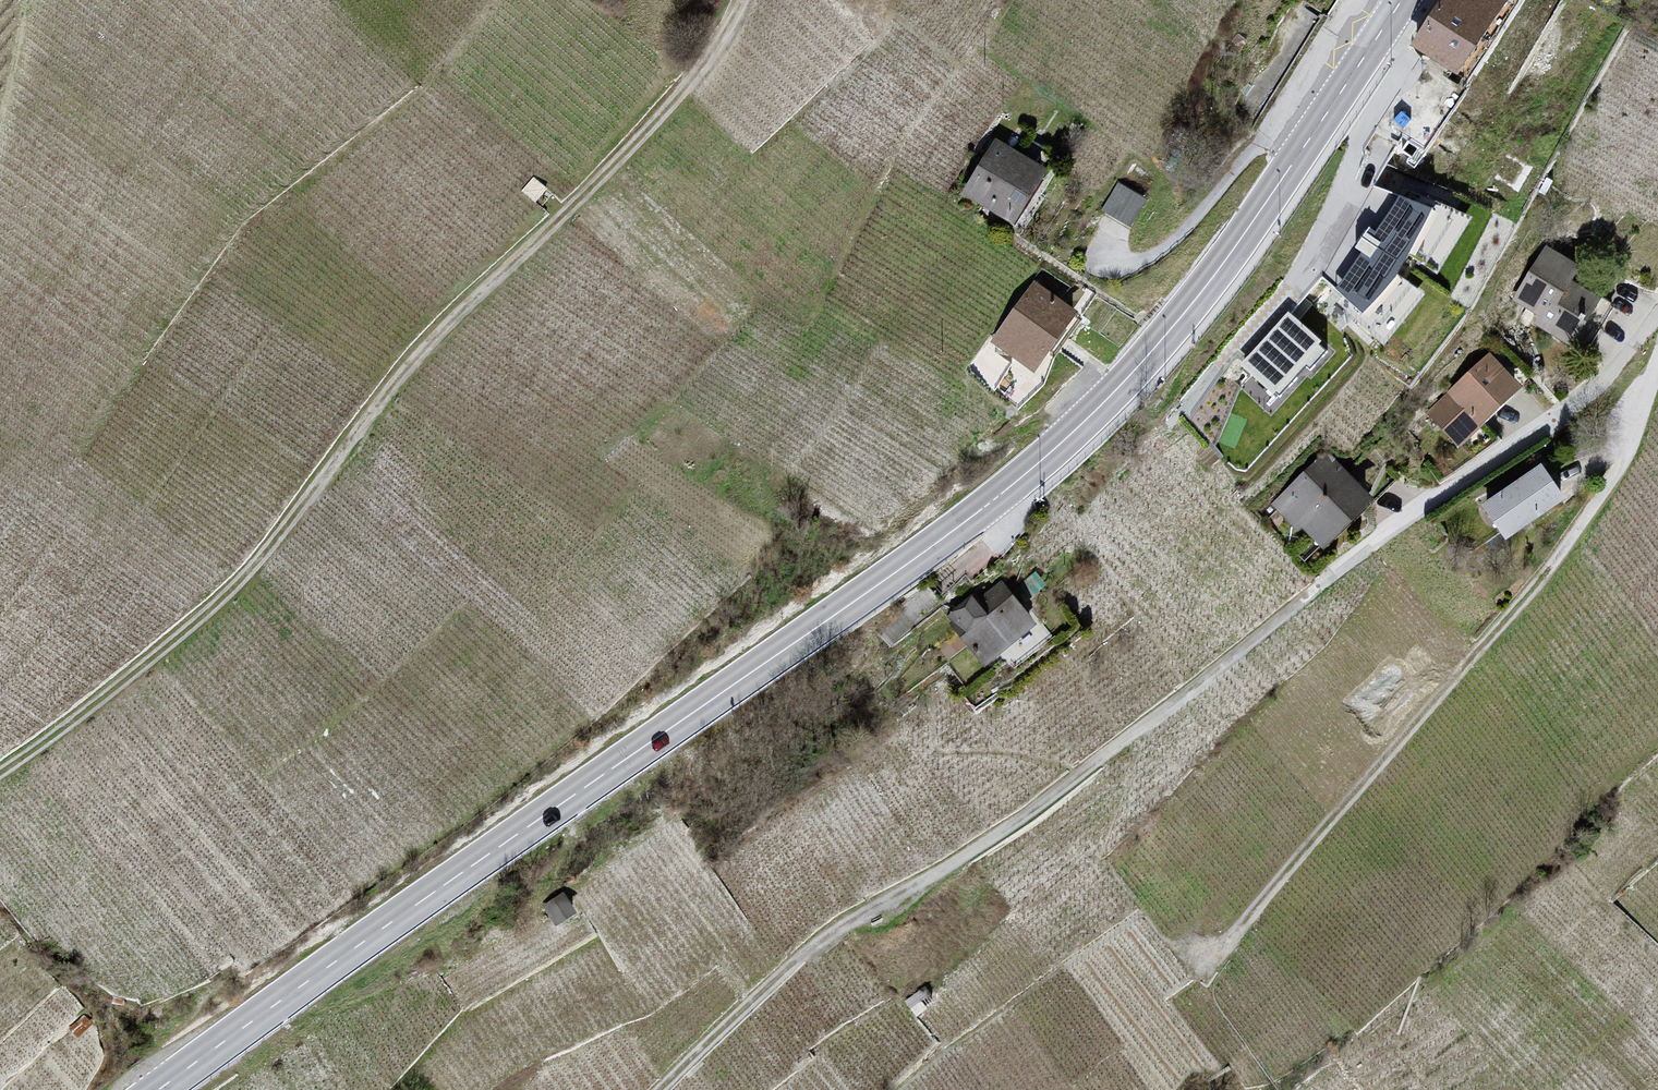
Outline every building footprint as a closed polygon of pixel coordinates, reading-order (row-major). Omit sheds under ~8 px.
[(1411,43),(1459,74),(1507,0),(1439,0),(1411,43)] [(1047,169),(1000,140),(966,193),(1014,223),(1047,169)] [(1146,198),(1121,183),(1104,212),(1129,227),(1146,198)] [(1430,209),(1397,193),(1375,226),(1366,224),(1354,244),(1360,250),(1336,284),(1361,309),(1405,267),(1430,209)] [(1585,266),(1546,243),(1515,296),(1541,312),(1534,323),(1571,346),(1600,297),(1575,282),(1585,266)] [(1077,310),(1042,286),(998,348),(1034,372),(1077,310)] [(1323,344),(1286,309),(1239,359),(1275,394),(1323,344)] [(1522,384),(1488,351),(1427,412),(1460,445),(1522,384)] [(1374,498),(1332,455),(1281,506),(1323,548),(1374,498)] [(1565,498),(1542,464),(1483,504),(1506,538),(1565,498)] [(1038,623),(1002,581),(978,600),(970,590),(943,613),(987,666),(1038,623)]
